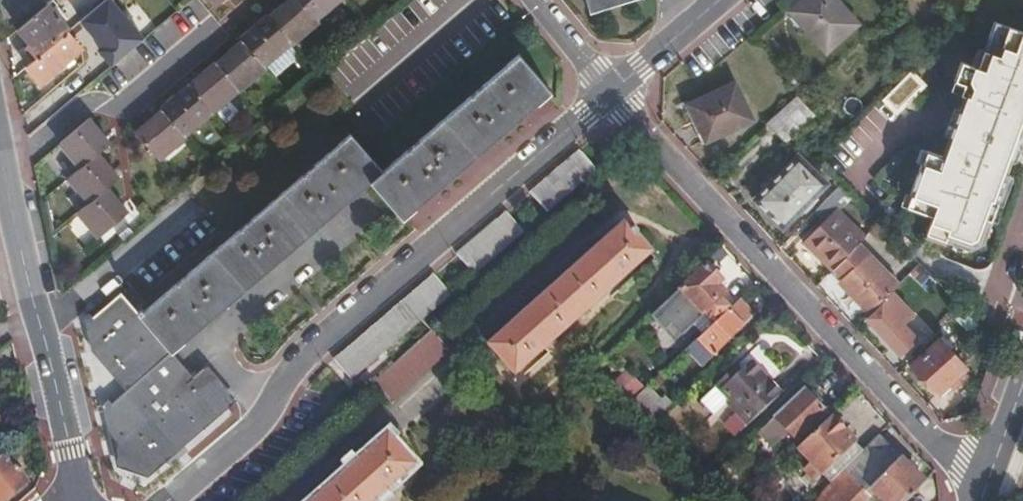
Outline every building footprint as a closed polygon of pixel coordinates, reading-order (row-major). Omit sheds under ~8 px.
[(17,26),(30,42),(27,45),(36,56),(68,30),(64,25),(53,12),(68,0),(48,0),(17,26)] [(89,11),(101,24),(130,0),(102,0),(89,11)] [(269,16),(267,14),(240,37),(242,40),(216,62),(215,61),(162,106),(164,109),(135,134),(157,163),(188,137),(186,135),(240,89),(241,91),(267,68),(265,65),(292,41),(294,43),(319,21),(317,17),(336,0),(286,0),(269,16)] [(590,10),(624,0),(587,0),(590,10)] [(838,0),(802,0),(789,12),(825,52),(859,23),(838,0)] [(68,30),(69,28),(86,14),(83,9),(64,25),(68,30)] [(993,42),(989,54),(984,52),(979,50),(972,66),(962,62),(955,80),(960,82),(955,93),(966,97),(944,156),(925,150),(921,162),(910,194),(918,197),(913,209),(931,216),(923,235),(941,242),(944,236),(964,244),(979,238),(986,219),(990,220),(996,204),(1006,178),(1007,174),(1002,173),(1022,119),(1022,33),(999,25),(993,42)] [(36,56),(26,65),(40,82),(80,48),(70,36),(73,34),(69,28),(68,30),(36,56)] [(86,57),(99,74),(125,52),(112,37),(86,57)] [(989,54),(993,42),(989,39),(984,52),(989,54)] [(548,94),(517,57),(381,173),(349,136),(138,315),(120,293),(88,323),(101,350),(128,391),(106,408),(121,462),(146,472),(228,402),(203,371),(193,380),(171,353),(372,182),(403,217),(548,94)] [(960,82),(955,80),(951,92),(955,93),(960,82)] [(750,120),(736,85),(691,104),(706,138),(750,120)] [(926,102),(919,99),(915,109),(923,112),(926,102)] [(790,102),(766,123),(784,143),(807,123),(790,102)] [(71,186),(102,160),(95,153),(104,145),(83,119),(55,143),(74,168),(64,177),(71,186)] [(921,162),(925,150),(920,148),(916,160),(921,162)] [(597,170),(580,151),(531,194),(548,213),(597,170)] [(824,183),(797,157),(755,198),(782,226),(824,183)] [(115,177),(102,160),(71,186),(85,203),(75,211),(96,236),(125,211),(105,186),(115,177)] [(1006,178),(996,204),(1003,206),(1013,180),(1006,178)] [(839,186),(814,210),(824,220),(804,241),(832,270),(858,243),(865,236),(839,209),(851,198),(839,186)] [(918,197),(910,194),(905,206),(913,209),(918,197)] [(525,233),(508,213),(458,256),(475,276),(525,233)] [(650,254),(624,225),(489,346),(514,375),(650,254)] [(979,238),(964,244),(968,252),(982,245),(979,238)] [(858,243),(832,270),(829,273),(866,311),(896,283),(858,243)] [(712,323),(729,307),(719,297),(723,294),(715,286),(720,282),(704,266),(678,290),(700,314),(702,313),(712,323)] [(357,342),(334,362),(353,381),(453,296),(435,276),(357,342)] [(917,323),(889,294),(865,318),(899,354),(915,340),(908,332),(917,323)] [(752,317),(737,300),(729,307),(712,323),(697,338),(712,355),(752,317)] [(414,344),(372,382),(390,402),(449,351),(431,329),(414,344)] [(702,364),(712,355),(697,338),(687,348),(702,364)] [(965,368),(939,340),(911,365),(937,393),(948,382),(952,387),(964,377),(960,372),(965,368)] [(714,384),(715,385),(728,399),(726,402),(746,422),(777,392),(743,356),(714,384)] [(624,399),(640,387),(627,369),(611,382),(624,399)] [(728,399),(715,385),(700,401),(712,414),(726,402),(728,399)] [(646,387),(628,404),(653,426),(673,407),(664,397),(660,401),(646,387)] [(825,414),(802,389),(758,431),(769,444),(785,429),(797,441),(825,414)] [(795,450),(829,484),(861,452),(829,418),(795,450)] [(813,500),(881,500),(868,489),(898,459),(875,436),(861,452),(829,484),(813,500)] [(387,437),(316,500),(373,500),(413,465),(387,437)] [(4,451),(0,455),(0,500),(27,479),(4,451)] [(881,500),(906,500),(923,484),(898,459),(868,489),(881,500)]
